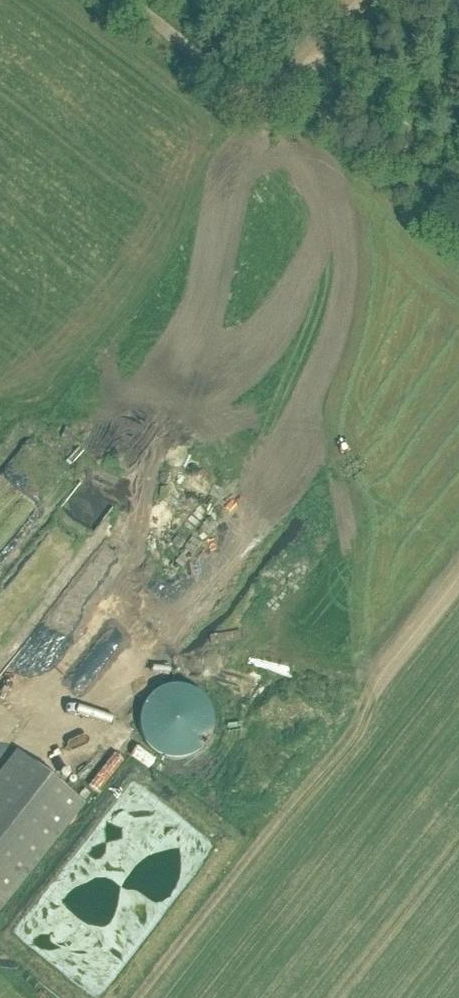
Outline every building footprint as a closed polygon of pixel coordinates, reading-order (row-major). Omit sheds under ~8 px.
[(208,529),(213,539),(229,532),(225,522),(208,529)] [(26,666),(35,676),(50,662),(41,652),(26,666)] [(197,707),(140,721),(144,739),(159,735),(163,751),(205,741),(197,707)] [(130,744),(125,753),(143,764),(148,755),(130,744)] [(104,745),(72,787),(84,797),(117,755),(104,745)] [(83,806),(17,754),(0,775),(0,910),(83,806)] [(53,769),(64,773),(70,759),(59,754),(53,769)] [(62,777),(69,783),(81,771),(74,764),(62,777)] [(116,788),(7,926),(39,952),(47,941),(38,934),(47,922),(40,917),(48,907),(61,916),(62,912),(92,922),(80,937),(73,934),(67,954),(95,963),(101,946),(114,928),(130,933),(147,912),(151,900),(156,902),(189,861),(192,851),(200,840),(202,835),(139,785),(126,781),(113,798),(116,788)]
